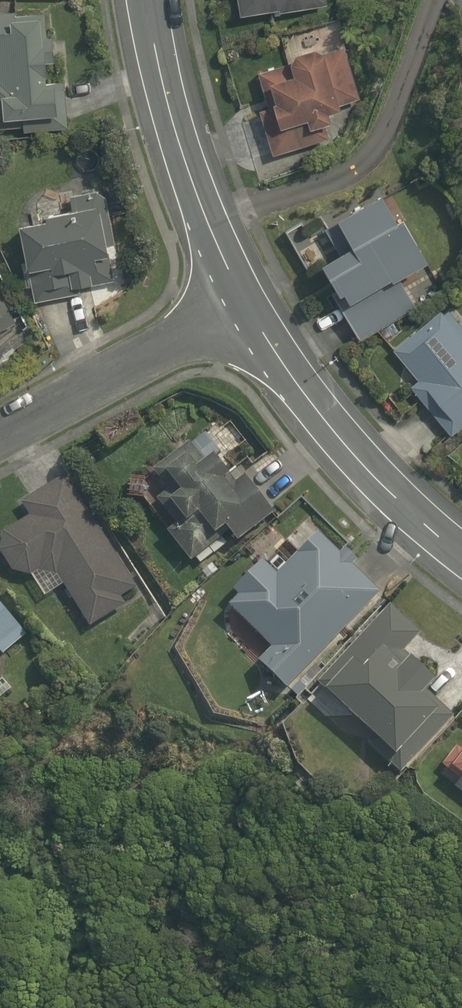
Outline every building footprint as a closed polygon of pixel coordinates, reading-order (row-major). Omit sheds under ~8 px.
[(243,18),(326,8),(325,0),(241,0),(243,18)] [(0,12),(0,130),(9,129),(9,121),(64,117),(57,8),(0,12)] [(272,156),(340,136),(334,116),(348,112),(345,102),(362,96),(346,44),(261,69),(274,110),(259,115),(272,156)] [(389,187),(326,220),(321,211),(286,230),(291,239),(310,275),(324,268),(359,336),(420,305),(405,275),(429,263),(389,187)] [(86,290),(119,286),(107,190),(74,194),(76,214),(25,220),(35,309),(88,303),(86,290)] [(18,315),(0,279),(0,324),(18,315)] [(394,349),(418,379),(411,385),(455,438),(461,432),(461,319),(449,303),(394,349)] [(212,469),(193,444),(155,473),(171,494),(152,509),(194,563),(233,532),(240,541),(279,511),(250,474),(243,479),(227,458),(212,469)] [(142,591),(74,473),(24,502),(30,513),(19,520),(16,521),(14,523),(12,524),(10,526),(8,528),(6,531),(5,533),(4,536),(3,538),(2,541),(2,544),(2,546),(2,549),(2,552),(3,555),(4,557),(5,560),(6,562),(8,564),(10,566),(12,568),(14,570),(16,572),(19,573),(21,574),(24,575),(27,575),(30,576),(32,576),(35,575),(38,575),(40,574),(43,573),(46,572),(48,570),(55,566),(94,633),(129,613),(123,602),(142,591)] [(384,587),(309,515),(286,540),(301,554),(284,572),(273,561),(232,605),(273,644),(260,658),(289,686),(384,587)] [(3,656),(31,631),(0,595),(0,654),(3,656)] [(425,631),(394,604),(323,686),(404,756),(448,705),(430,689),(444,673),(426,658),(419,666),(405,654),(425,631)] [(446,765),(461,779),(461,745),(446,765)]
